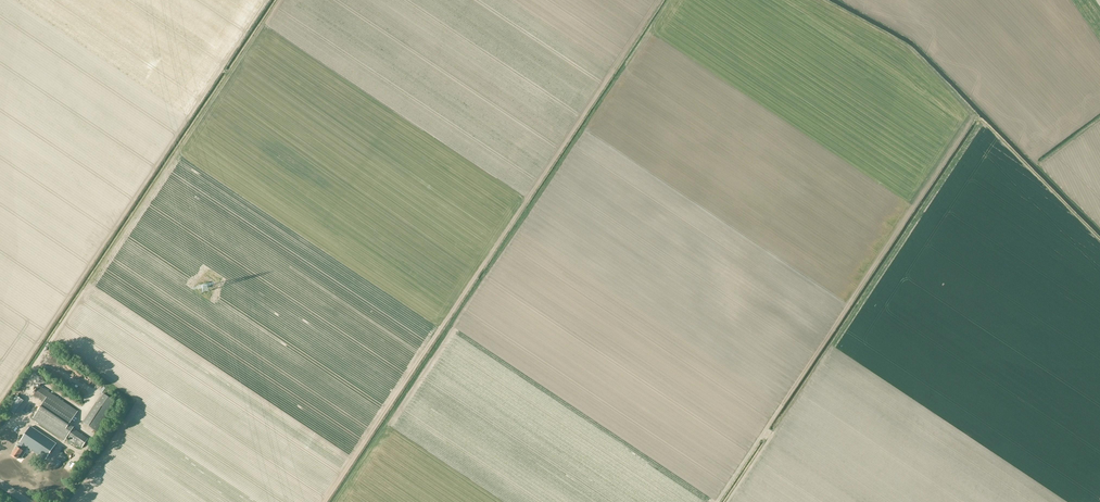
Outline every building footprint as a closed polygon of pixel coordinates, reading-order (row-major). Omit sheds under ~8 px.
[(74,427),(69,424),(77,412),(39,387),(33,396),(43,402),(32,419),(64,441),(66,438),(82,448),(88,439),(72,429),(74,427)] [(102,394),(83,423),(96,431),(115,402),(102,394)] [(16,396),(7,409),(14,414),(23,401),(16,396)] [(31,427),(11,455),(17,459),(20,456),(22,458),(26,453),(23,451),(22,450),(25,446),(46,460),(56,444),(31,427)]
